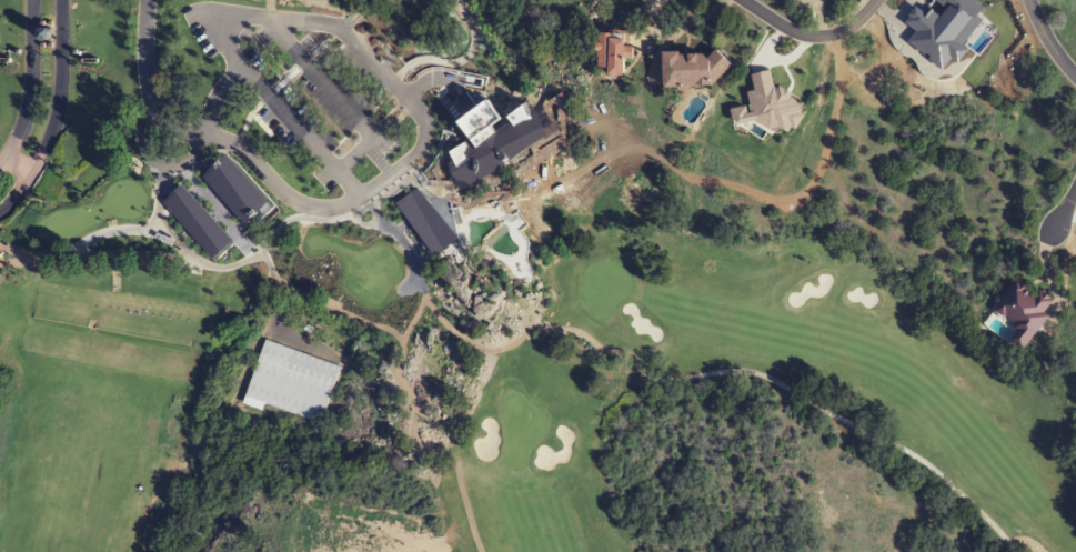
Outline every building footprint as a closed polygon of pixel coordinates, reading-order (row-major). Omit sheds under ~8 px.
[(625,74),(625,34),(598,34),(598,74),(625,74)] [(662,55),(663,86),(727,85),(727,54),(662,55)] [(569,136),(541,88),(522,99),(508,75),(494,83),(512,115),(505,119),(510,126),(455,158),(469,181),(533,144),(539,154),(569,136)] [(261,153),(245,137),(199,184),(214,199),(261,153)] [(208,212),(192,192),(172,209),(188,228),(208,212)] [(428,243),(438,255),(448,246),(439,234),(428,243)] [(1048,317),(1044,314),(1053,301),(1038,290),(1035,294),(1016,280),(994,309),(1018,328),(1008,339),(1022,350),(1048,317)] [(322,423),(338,364),(261,342),(243,406),(263,411),(264,407),(322,423)]
